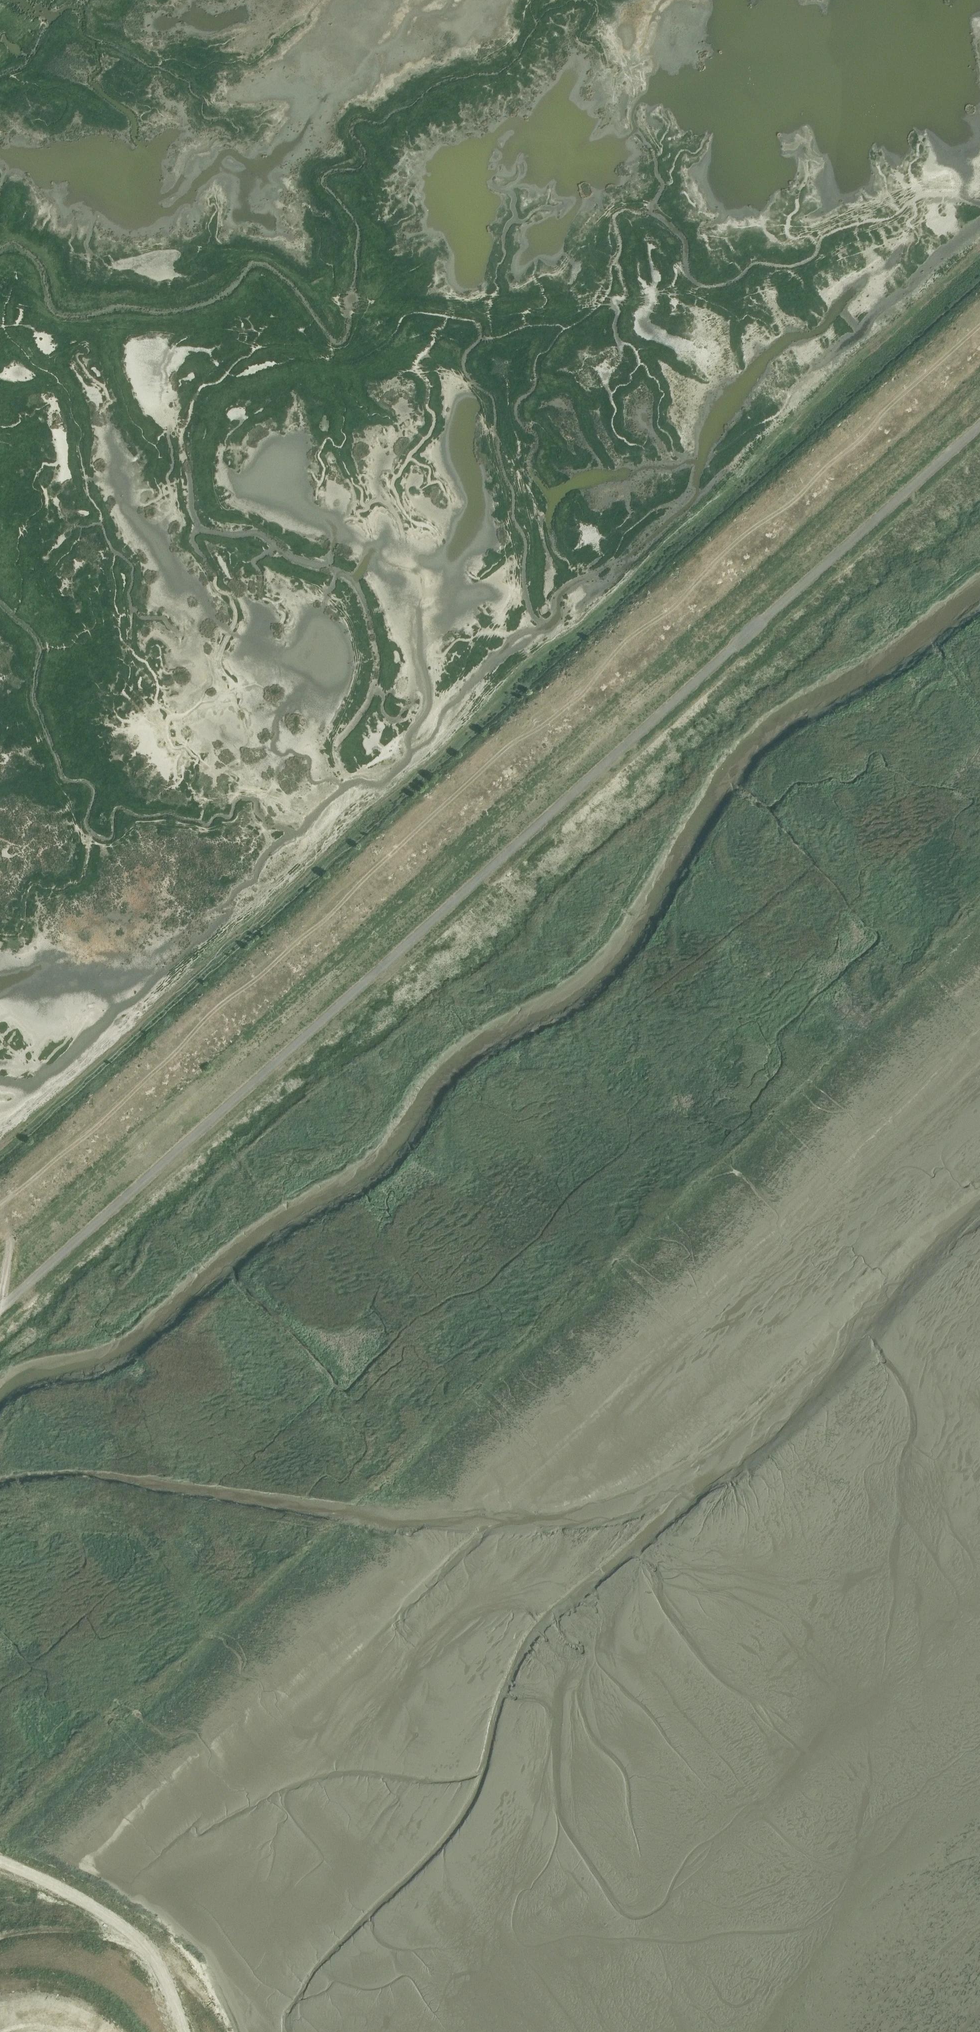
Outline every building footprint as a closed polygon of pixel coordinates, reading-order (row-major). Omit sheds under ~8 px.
[(583,535),(585,542),(593,540),(591,533),(583,535)]
